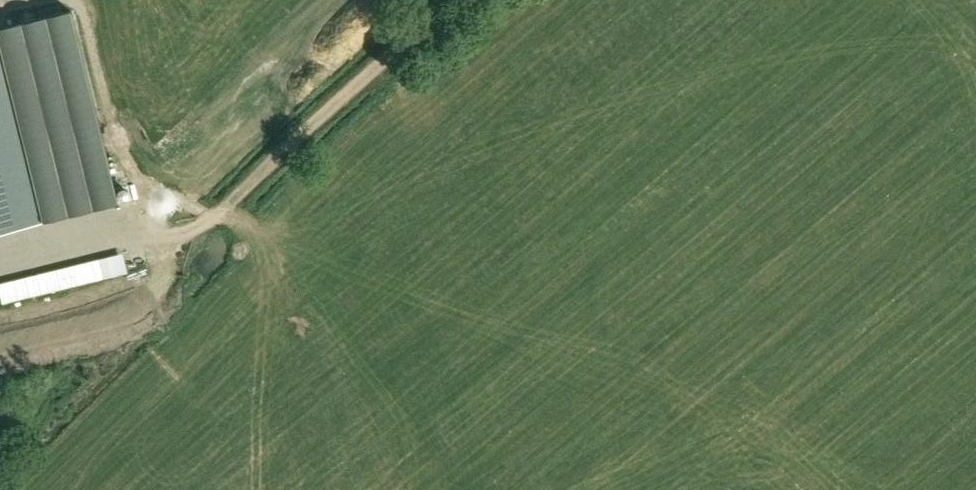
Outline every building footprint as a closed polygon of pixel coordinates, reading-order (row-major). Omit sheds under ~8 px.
[(46,221),(45,219),(117,201),(70,11),(0,28),(0,231),(46,221)]
